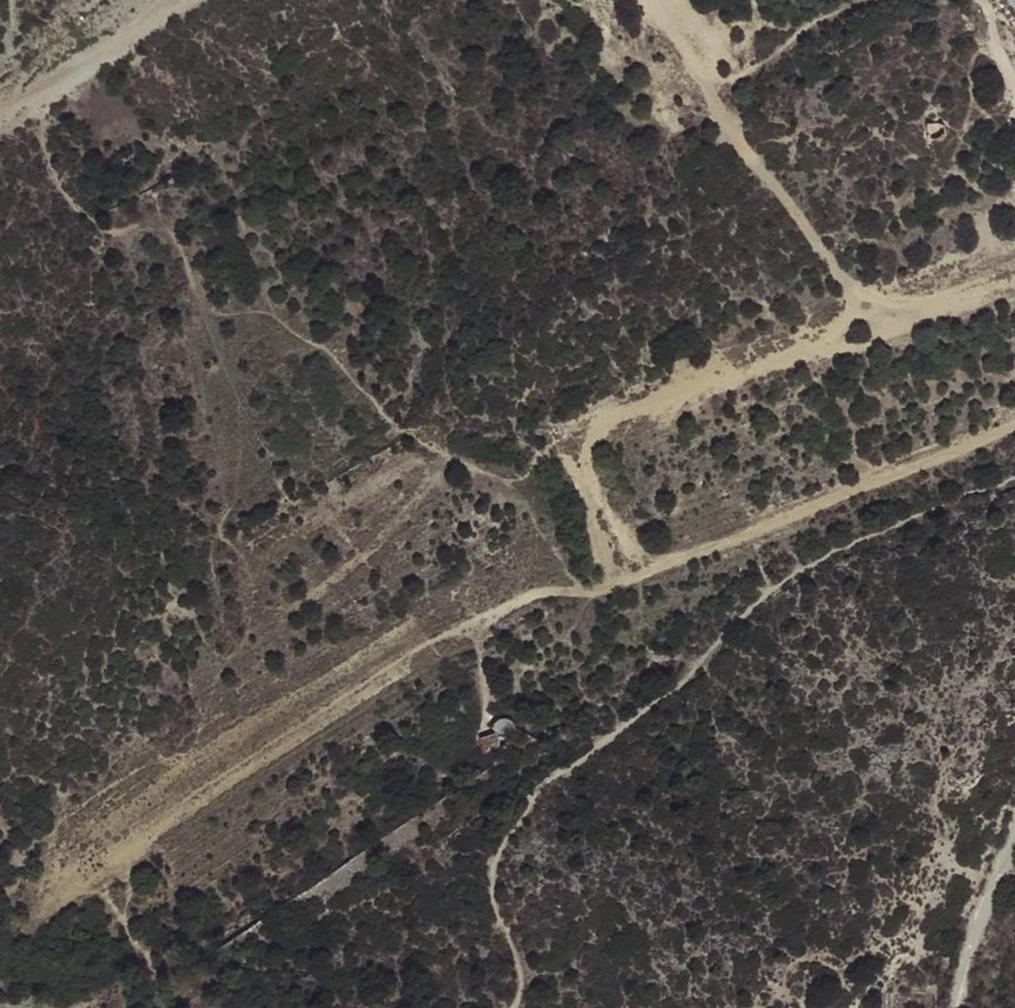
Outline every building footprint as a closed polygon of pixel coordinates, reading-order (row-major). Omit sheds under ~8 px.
[(926,132),(944,132),(945,128),(943,118),(927,117),(926,132)] [(499,747),(511,745),(509,733),(513,724),(512,717),(508,714),(501,712),(494,714),(490,718),(489,727),(492,733),(481,736),(484,751),(499,752),(499,747)]
